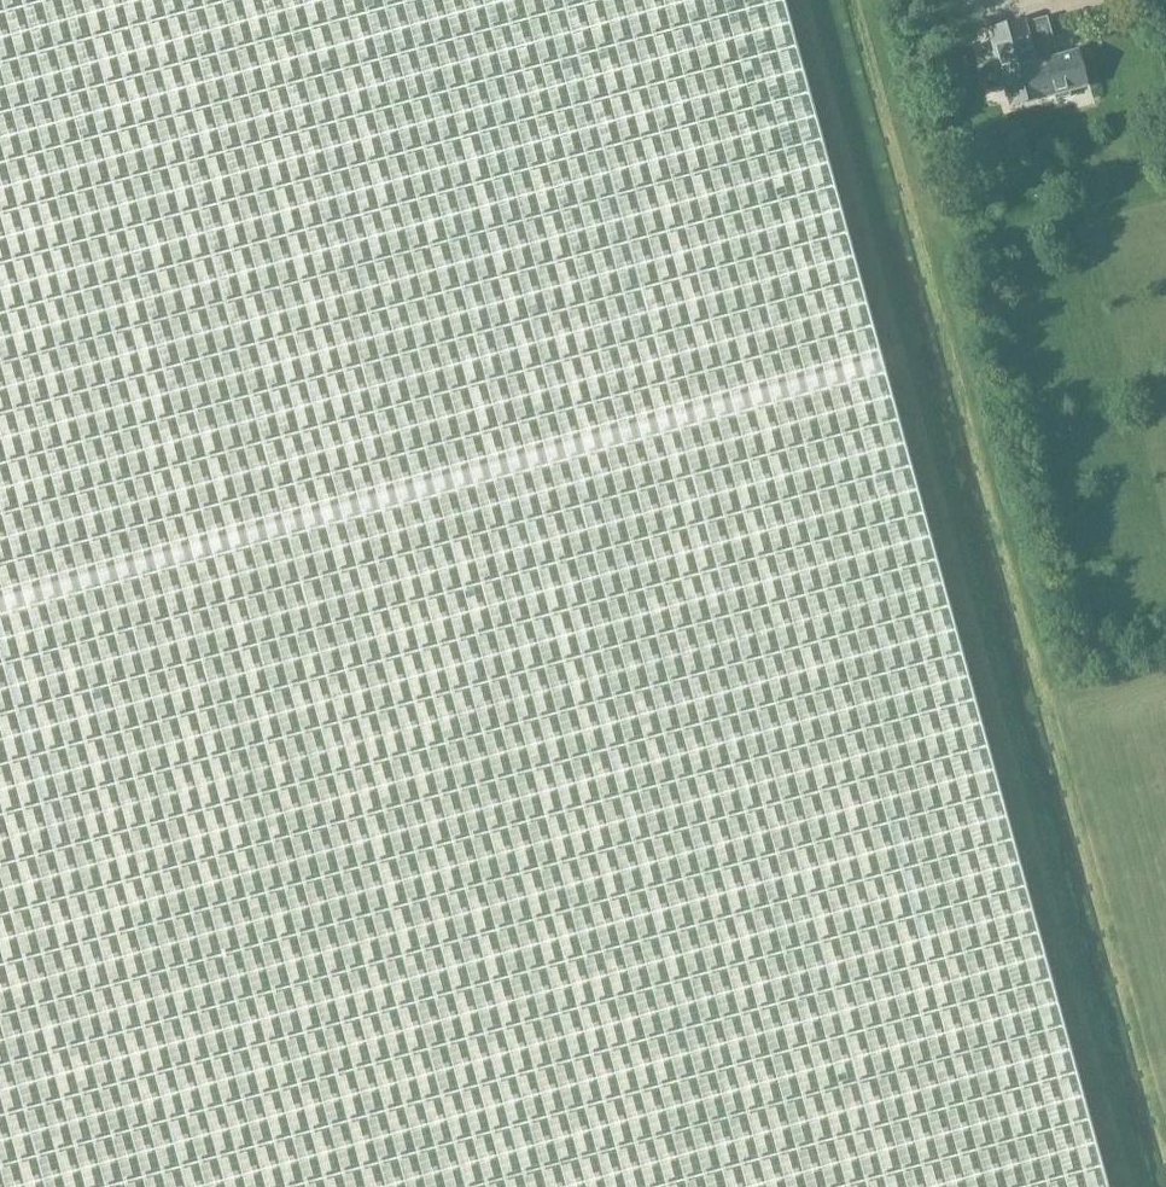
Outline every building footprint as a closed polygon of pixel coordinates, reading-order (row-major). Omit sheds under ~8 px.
[(781,0),(0,0),(0,1186),(1106,1186),(781,0)] [(1022,24),(990,33),(1003,82),(1000,83),(1005,101),(1008,100),(1010,107),(1054,96),(1055,100),(1069,96),(1068,92),(1085,87),(1076,54),(1054,60),(1043,23),(1024,28),(1022,24)]
